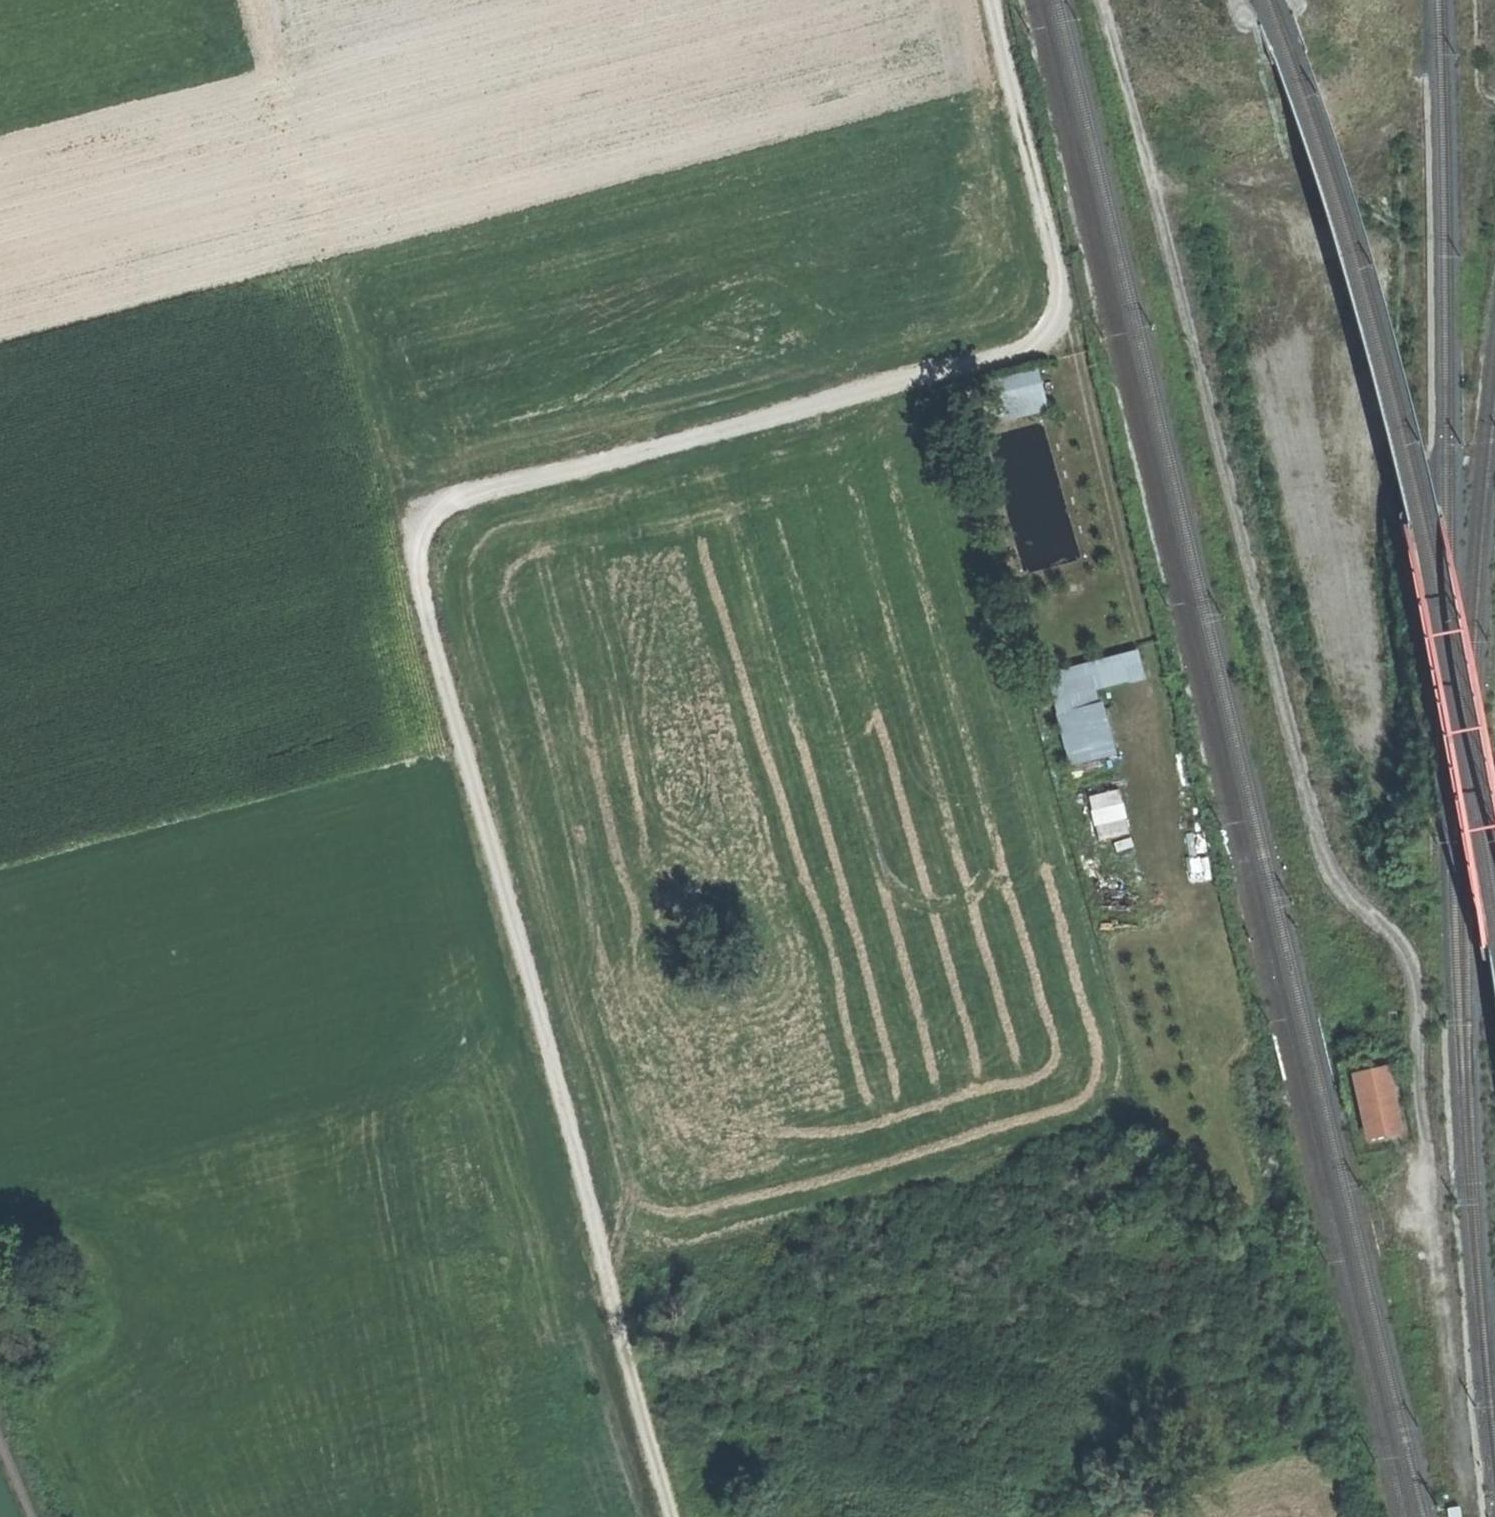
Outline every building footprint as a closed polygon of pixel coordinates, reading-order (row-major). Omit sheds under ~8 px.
[(1046,408),(1036,370),(991,382),(1002,420),(1046,408)] [(1143,675),(1136,650),(1045,675),(1052,700),(1143,675)] [(1092,795),(1103,838),(1135,831),(1125,787),(1092,795)] [(1399,1129),(1385,1065),(1351,1072),(1365,1136),(1399,1129)]
